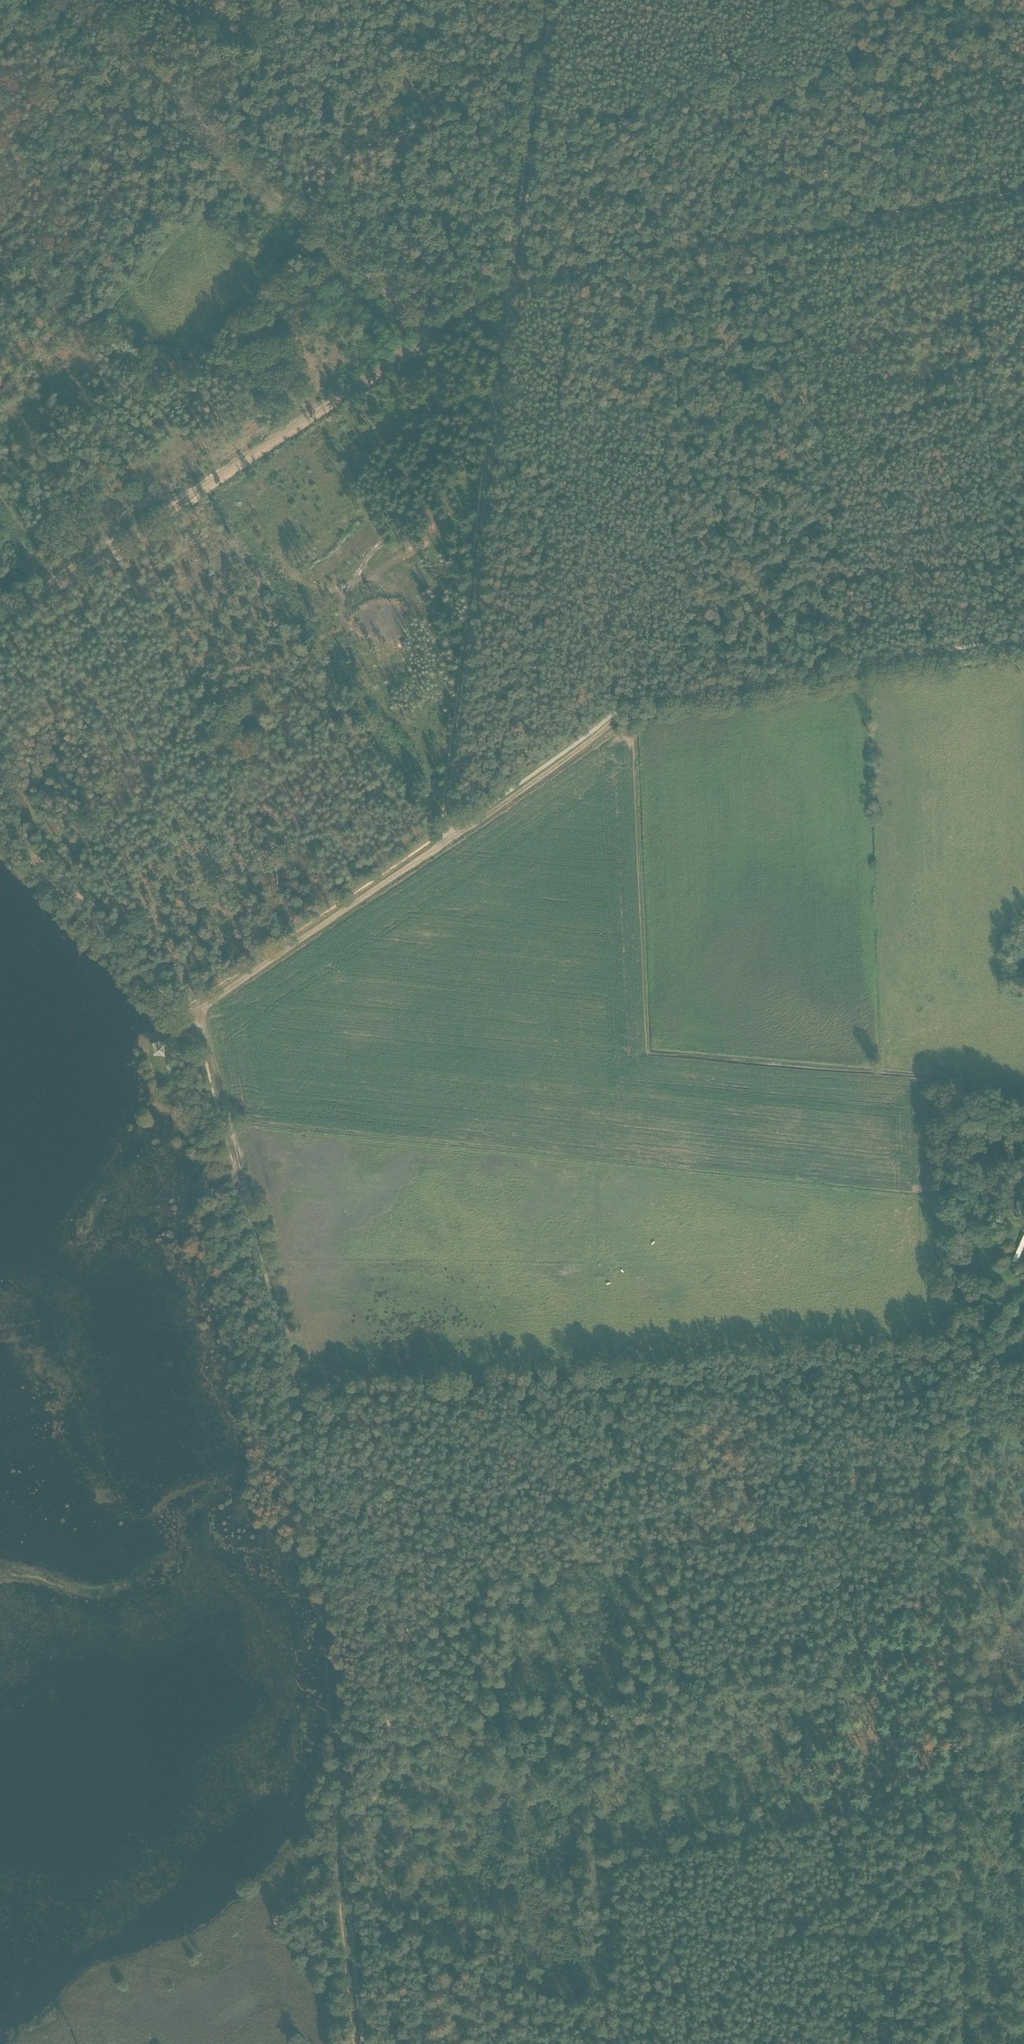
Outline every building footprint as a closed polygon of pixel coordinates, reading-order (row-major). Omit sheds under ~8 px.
[(1016,1264),(1023,1245),(1023,1234),(1011,1262),(1016,1264)]
